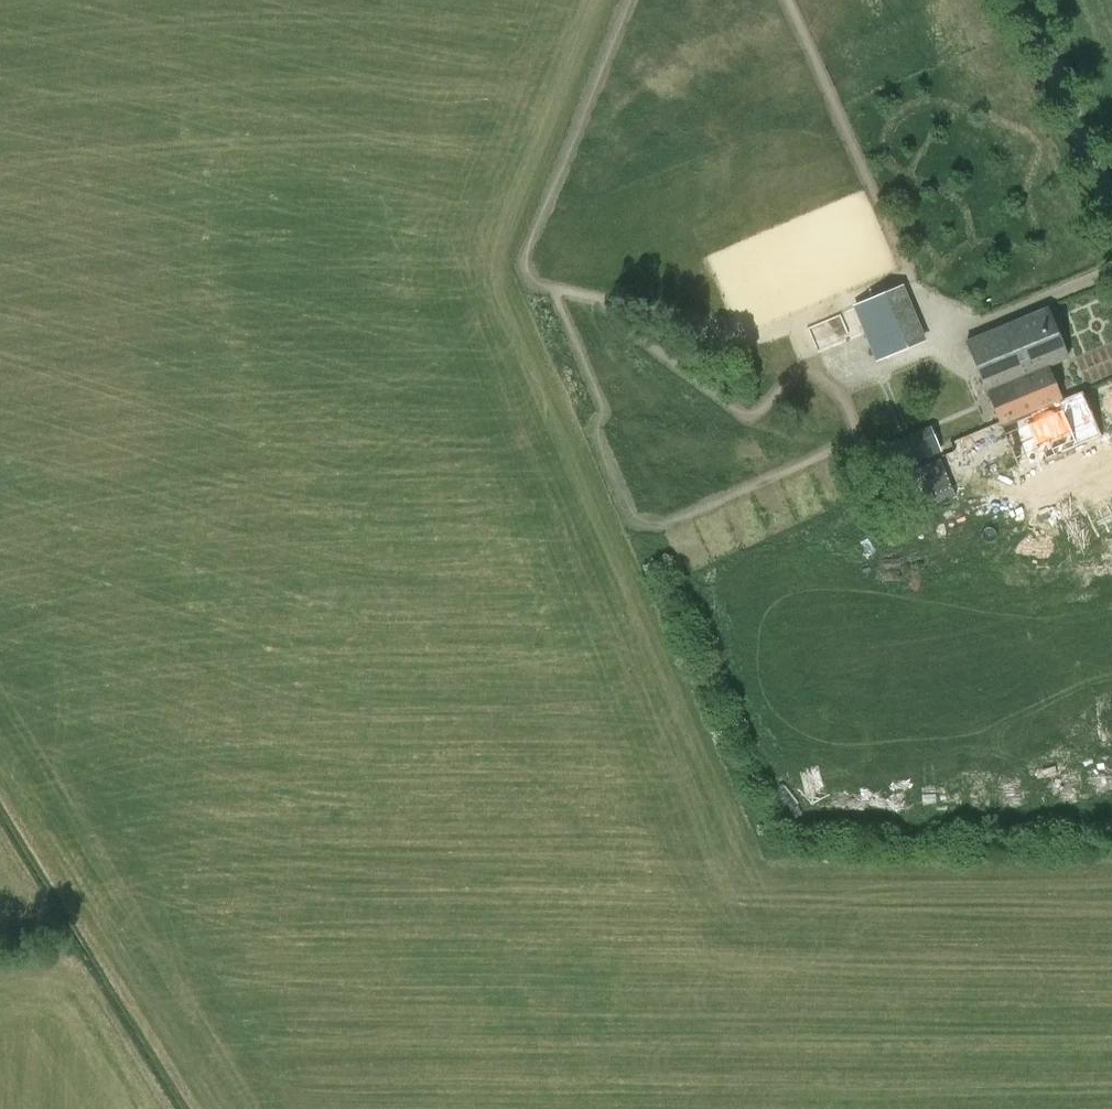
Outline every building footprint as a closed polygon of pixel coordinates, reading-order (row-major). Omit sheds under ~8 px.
[(1049,366),(1069,358),(1049,307),(966,341),(1019,471),(1100,438),(1081,391),(1062,398),(1049,366)] [(879,359),(904,349),(894,327),(870,336),(879,359)] [(947,453),(936,426),(924,431),(935,458),(947,453)] [(933,461),(945,487),(963,479),(951,453),(933,461)]
